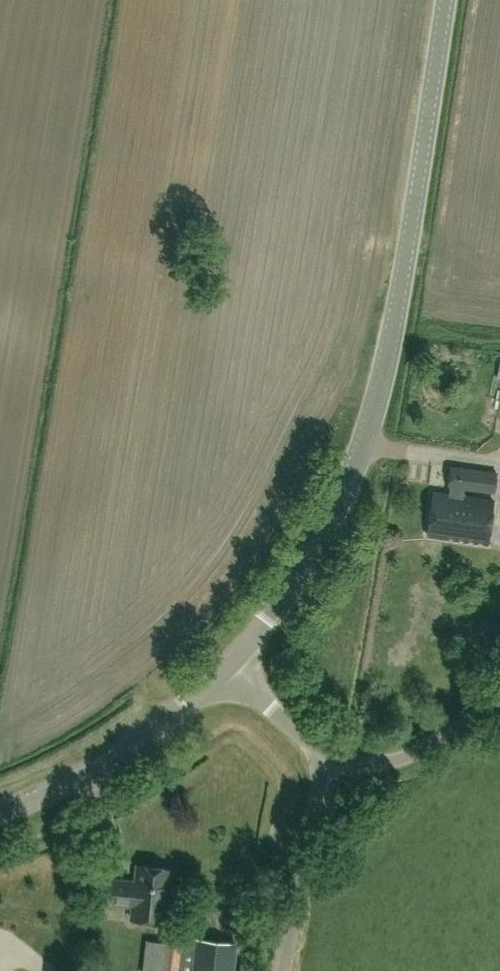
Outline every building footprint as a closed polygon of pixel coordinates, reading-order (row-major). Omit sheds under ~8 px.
[(488,544),(494,501),(490,500),(490,499),(464,496),(465,490),(491,493),(491,492),(494,493),(497,473),(451,466),(448,486),(450,487),(449,494),(433,492),(427,535),(488,544)] [(138,866),(136,882),(103,879),(100,902),(134,906),(132,919),(164,922),(170,869),(138,866)] [(236,943),(196,939),(195,947),(184,945),(184,944),(164,942),(161,970),(233,970),(236,943)]
